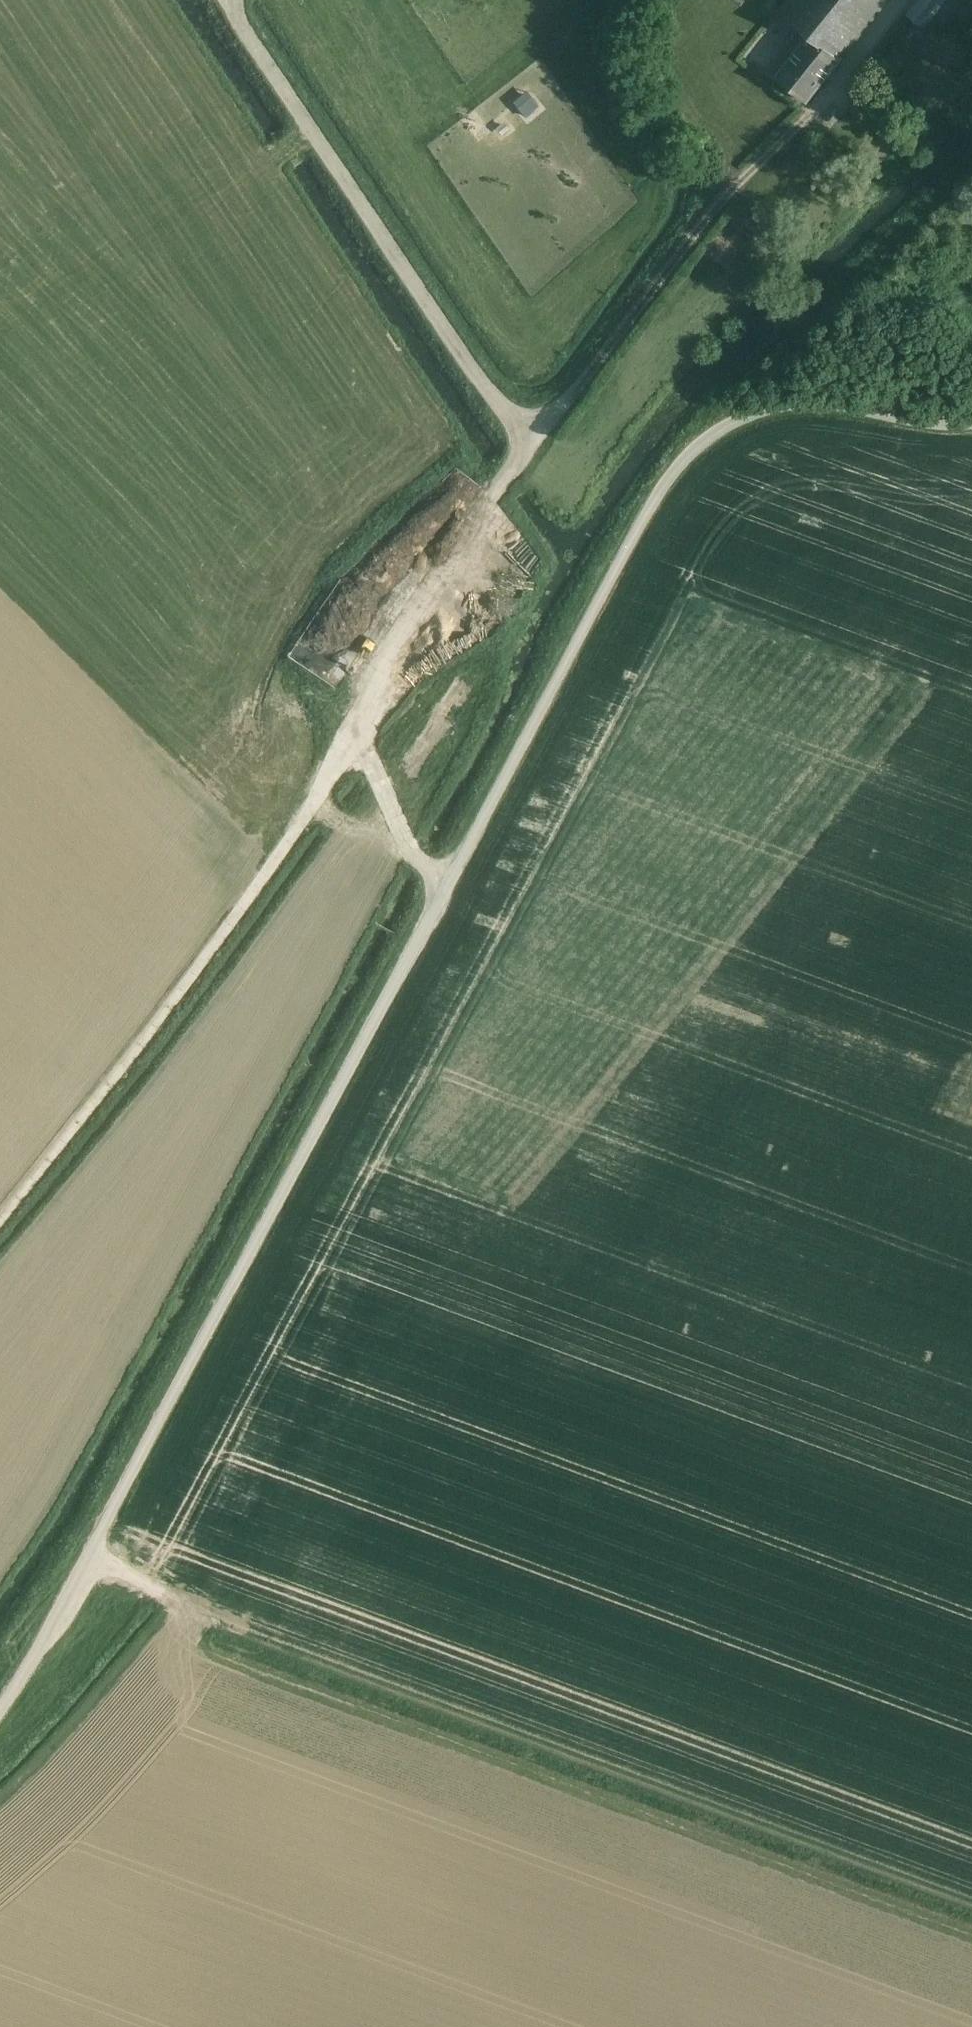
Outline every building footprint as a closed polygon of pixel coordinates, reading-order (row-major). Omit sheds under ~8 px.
[(888,0),(787,0),(779,11),(808,35),(840,60),(888,0)] [(944,0),(916,0),(905,14),(923,27),(944,0)] [(808,35),(775,76),(807,102),(840,60),(808,35)]
